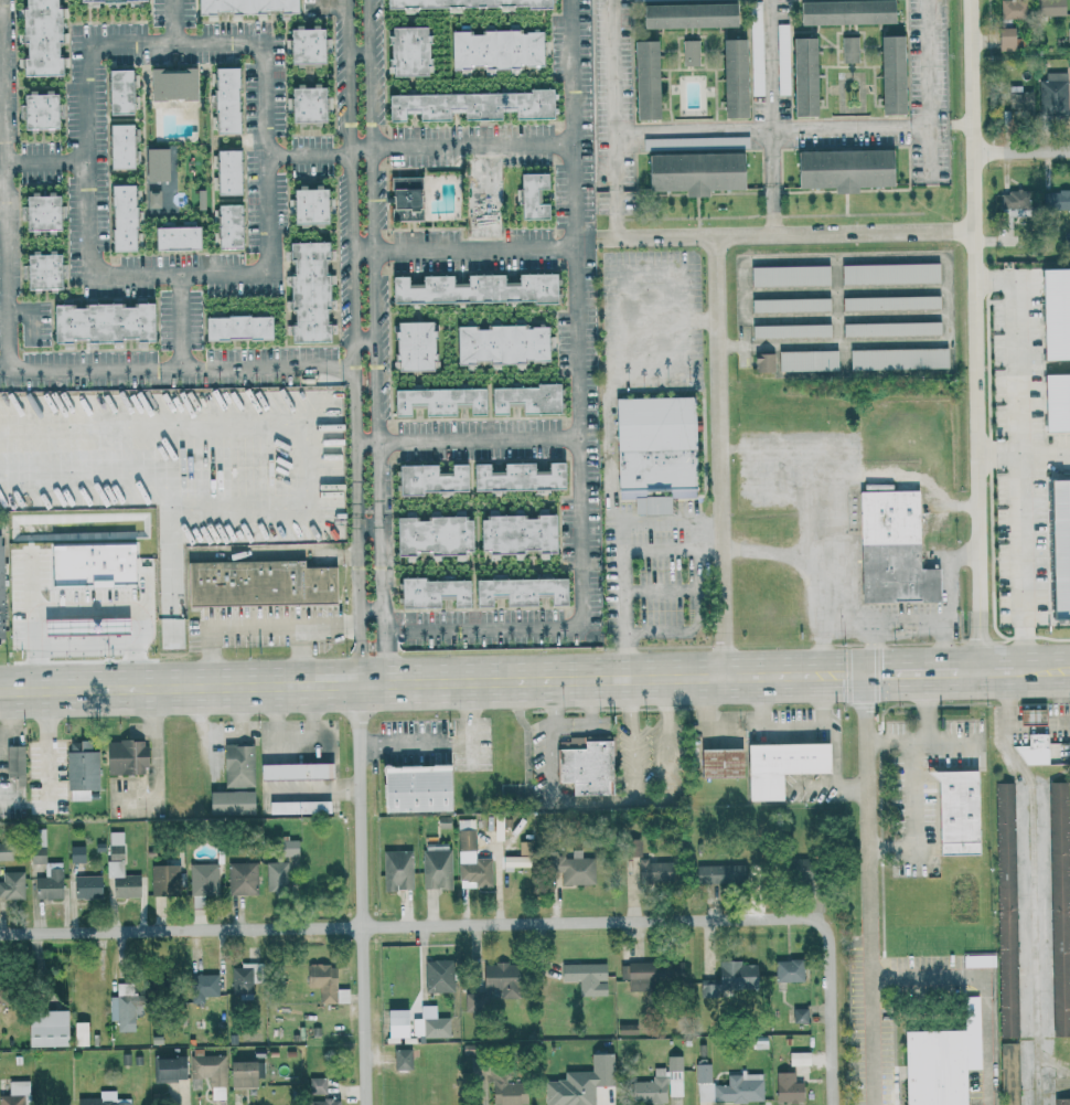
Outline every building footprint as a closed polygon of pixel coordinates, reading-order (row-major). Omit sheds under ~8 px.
[(19,6),(17,6),(18,41),(22,40),(22,58),(18,58),(19,75),(58,74),(58,66),(66,66),(66,56),(53,57),(52,41),(65,40),(65,32),(58,33),(57,16),(63,16),(62,6),(53,6),(53,0),(19,0),(19,6)] [(298,0),(194,0),(194,11),(298,11),(298,0)] [(751,95),(762,95),(760,0),(748,1),(751,95)] [(797,24),(891,23),(891,0),(830,0),(797,0),(797,24)] [(1023,0),(999,0),(999,18),(1023,17),(1023,0)] [(1037,17),(1064,16),(1063,0),(1037,0),(1037,17)] [(733,2),(639,4),(639,28),(734,26),(733,2)] [(786,23),(775,23),(776,57),(787,57),(786,23)] [(286,62),(320,62),(321,26),(287,26),(286,62)] [(426,26),(387,26),(387,75),(427,75),(426,26)] [(1013,49),(1012,26),(995,27),(996,50),(1013,49)] [(447,32),(448,69),(464,69),(464,64),(480,64),(480,69),(513,68),(513,65),(539,64),(538,30),(447,32)] [(900,35),(877,35),(878,114),(902,114),(900,35)] [(840,36),(840,62),(857,62),(856,36),(840,36)] [(813,37),(790,37),(790,115),(814,115),(813,37)] [(719,39),(721,117),(744,116),(743,38),(719,39)] [(681,40),(681,65),(697,65),(697,39),(681,40)] [(631,40),(633,119),(657,119),(655,40),(631,40)] [(148,68),(148,99),(193,98),(193,67),(148,68)] [(212,67),(212,133),(236,133),(236,111),(235,111),(235,67),(212,67)] [(106,114),(129,113),(127,69),(104,69),(106,114)] [(1038,79),(1039,115),(1067,114),(1066,71),(1045,72),(1045,79),(1038,79)] [(321,121),(321,85),(287,85),(288,121),(321,121)] [(1033,91),(1021,90),(1021,85),(1006,85),(1005,117),(1032,117),(1033,91)] [(385,94),(385,121),(401,121),(401,113),(415,113),(415,120),(447,120),(447,112),(461,112),(461,120),(497,119),(497,111),(512,111),(512,119),(550,118),(550,88),(527,89),(527,93),(385,94)] [(54,127),(54,92),(19,92),(20,128),(54,127)] [(106,168),(131,168),(130,124),(105,124),(106,168)] [(747,136),(696,137),(696,138),(685,138),(685,147),(747,145),(747,136)] [(145,180),(167,180),(166,147),(144,148),(145,180)] [(236,149),(213,149),(214,194),(237,193),(236,149)] [(793,151),(794,188),(832,187),(832,193),(855,192),(855,187),(889,186),(889,149),(793,151)] [(682,190),(682,196),(705,196),(705,189),(741,189),(740,152),(644,153),(645,190),(682,190)] [(545,188),(545,173),(517,173),(518,219),(546,218),(546,203),(536,203),(536,188),(545,188)] [(418,219),(417,176),(389,176),(389,220),(418,219)] [(109,251),(134,250),(132,184),(107,185),(109,251)] [(290,187),(290,223),(325,222),(324,186),(290,187)] [(1069,208),(1069,198),(1069,191),(1042,190),(1041,208),(1069,208)] [(160,207),(159,191),(147,191),(148,207),(160,207)] [(1000,192),(1001,230),(1012,230),(1012,217),(1028,216),(1028,191),(1000,192)] [(22,230),(56,230),(56,217),(62,217),(62,205),(56,205),(55,193),(21,193),(22,230)] [(237,204),(214,204),(215,248),(238,248),(237,204)] [(152,249),(198,248),(197,226),(152,227),(152,249)] [(289,342),(330,341),(330,325),(323,325),(322,308),(334,308),(334,300),(324,300),(324,283),(334,283),(334,273),(321,274),(321,259),(329,258),(329,242),(287,242),(287,274),(286,274),(287,309),(289,309),(289,342)] [(23,289),(58,288),(58,253),(51,253),(50,252),(23,252),(23,289)] [(938,263),(840,264),(840,283),(938,282),(938,263)] [(749,285),(827,284),(827,265),(749,266),(749,285)] [(1042,360),(1069,359),(1069,268),(1040,268),(1042,360)] [(553,273),(515,273),(515,281),(502,282),(502,274),(464,274),(464,282),(451,283),(451,275),(419,275),(419,283),(407,283),(407,276),(389,276),(389,303),(554,300),(553,273)] [(840,297),(841,310),(938,308),(938,295),(840,297)] [(750,311),(828,310),(828,297),(749,298),(750,311)] [(153,341),(152,304),(50,305),(50,340),(83,340),(83,341),(153,341)] [(268,317),(202,315),(201,337),(267,339),(268,317)] [(393,370),(431,369),(431,321),(393,322),(393,370)] [(939,321),(841,323),(841,336),(939,335),(939,321)] [(750,325),(750,337),(829,336),(828,324),(750,325)] [(454,326),(454,363),(471,363),(471,360),(546,361),(546,326),(454,326)] [(848,349),(848,369),(946,367),(945,347),(848,349)] [(835,349),(777,350),(777,371),(836,370),(835,349)] [(754,372),(773,371),(772,353),(754,353),(754,372)] [(1042,374),(1043,431),(1069,430),(1069,373),(1042,374)] [(489,386),(489,413),(504,413),(504,405),(518,405),(518,413),(557,413),(557,386),(489,386)] [(391,389),(391,416),(408,415),(408,404),(422,404),(422,416),(451,415),(451,403),(467,403),(467,415),(483,415),(482,388),(391,389)] [(613,398),(615,496),(632,496),(633,514),(668,513),(668,498),(695,497),(692,396),(613,398)] [(470,463),(471,490),(563,489),(563,462),(545,462),(545,470),(532,470),(532,463),(500,463),(500,471),(488,471),(487,463),(470,463)] [(396,493),(465,492),(465,464),(448,464),(448,472),(435,472),(434,464),(395,465),(396,493)] [(1050,618),(1069,617),(1069,479),(1047,480),(1050,618)] [(916,490),(857,491),(859,602),(937,601),(937,568),(918,568),(916,490)] [(478,552),(520,553),(520,549),(535,549),(535,553),(555,553),(555,516),(478,516),(478,552)] [(394,518),(394,556),(411,556),(411,551),(426,550),(426,555),(461,555),(461,550),(471,550),(471,517),(394,518)] [(47,544),(46,585),(130,585),(130,545),(47,544)] [(302,559),(184,561),(185,605),(333,603),(332,566),(302,567),(302,559)] [(473,579),(473,606),(490,606),(490,595),(503,595),(503,605),(533,605),(533,596),(547,596),(548,605),(564,605),(564,578),(473,579)] [(467,579),(398,579),(398,608),(436,607),(435,594),(451,594),(451,606),(467,606),(467,579)] [(1047,764),(1046,733),(1026,733),(1026,745),(1018,745),(1018,765),(1047,764)] [(607,739),(566,739),(566,741),(555,741),(556,782),(570,782),(570,795),(608,794),(607,739)] [(97,789),(96,750),(93,750),(93,740),(75,741),(76,752),(65,752),(67,801),(88,800),(88,789),(97,789)] [(104,775),(144,776),(145,741),(104,740),(104,775)] [(1047,743),(1048,764),(1069,763),(1068,742),(1047,743)] [(744,744),(745,801),(780,800),(779,773),(826,772),(825,743),(744,744)] [(21,745),(4,746),(5,776),(13,776),(14,786),(22,786),(21,745)] [(222,787),(253,786),(252,745),(221,745),(222,787)] [(740,748),(697,749),(698,778),(740,776),(740,748)] [(330,763),(257,764),(257,779),(330,778),(330,763)] [(446,765),(378,766),(379,812),(446,811),(446,765)] [(936,855),(977,854),(975,770),(934,771),(936,855)] [(993,783),(998,1036),(1016,1036),(1011,782),(993,783)] [(1051,1035),(1069,1035),(1065,782),(1047,782),(1051,1035)] [(206,815),(251,814),(251,790),(206,791),(206,815)] [(267,801),(267,813),(328,812),(327,800),(267,801)] [(474,822),(457,822),(457,887),(490,887),(490,858),(474,858),(474,822)] [(28,828),(29,862),(45,862),(43,828),(28,828)] [(122,831),(107,831),(108,897),(138,896),(138,874),(123,874),(122,831)] [(278,855),(297,856),(297,838),(279,837),(278,855)] [(639,857),(640,839),(624,838),(623,856),(639,857)] [(9,860),(10,842),(0,842),(0,860),(9,860)] [(422,889),(450,889),(449,849),(433,849),(432,843),(421,843),(422,889)] [(68,846),(68,862),(84,862),(83,845),(68,846)] [(410,889),(410,850),(381,850),(382,890),(410,889)] [(501,856),(502,869),(527,868),(526,855),(501,856)] [(593,883),(592,856),(549,857),(550,872),(560,871),(561,884),(593,883)] [(787,858),(786,882),(808,883),(809,858),(787,858)] [(668,861),(646,861),(646,859),(629,860),(630,883),(669,881),(668,861)] [(61,862),(44,861),(43,876),(34,876),(34,898),(61,898),(61,862)] [(256,861),(227,862),(228,894),(257,893),(256,861)] [(287,862),(265,861),(265,891),(286,891),(287,862)] [(190,906),(205,906),(205,898),(218,898),(217,863),(189,863),(190,906)] [(178,865),(150,864),(149,895),(178,896),(178,865)] [(694,865),(695,887),(742,886),(741,864),(694,865)] [(0,880),(0,898),(23,897),(23,870),(1,871),(1,880),(0,880)] [(99,875),(72,875),(73,898),(100,897),(99,875)] [(424,992),(453,991),(452,959),(423,960),(424,992)] [(774,960),(774,982),(802,981),(801,959),(774,960)] [(681,961),(619,962),(619,979),(626,979),(626,991),(682,990),(681,961)] [(754,988),(755,962),(717,961),(717,987),(754,988)] [(499,998),(519,997),(518,962),(482,963),(482,989),(499,988),(499,998)] [(604,962),(560,963),(561,981),(577,981),(578,996),(605,995),(604,962)] [(335,988),(335,964),(306,964),(305,987),(318,987),(317,1002),(346,1003),(347,988),(335,988)] [(231,965),(231,998),(252,998),(252,965),(231,965)] [(202,995),(217,995),(217,974),(189,974),(190,1002),(202,1002),(202,995)] [(108,996),(109,1021),(116,1021),(117,1031),(133,1031),(132,996),(108,996)] [(411,1036),(448,1036),(448,1017),(435,1018),(435,1004),(419,1005),(419,1018),(411,1018),(411,1036)] [(791,1007),(791,1022),(806,1022),(806,1007),(791,1007)] [(384,1010),(385,1025),(405,1024),(404,1009),(384,1010)] [(26,1046),(65,1046),(65,1010),(26,1011),(26,1046)] [(86,1045),(85,1022),(72,1022),(72,1045),(86,1045)] [(635,1034),(635,1023),(617,1023),(616,1034),(635,1034)] [(902,1030),(903,1104),(964,1104),(963,1029),(902,1030)] [(1016,1041),(1001,1041),(1001,1104),(1017,1104),(1016,1041)] [(408,1049),(391,1049),(391,1070),(408,1070),(408,1049)] [(809,1064),(808,1050),(788,1051),(788,1065),(809,1064)] [(612,1052),(589,1052),(589,1070),(563,1070),(563,1079),(542,1079),(543,1104),(593,1104),(592,1085),(613,1084),(612,1052)] [(224,1054),(189,1055),(190,1077),(209,1077),(209,1099),(225,1099),(224,1054)] [(666,1095),(680,1095),(681,1055),(667,1055),(666,1095)] [(183,1080),(182,1056),(152,1058),(153,1081),(183,1080)] [(504,1082),(504,1060),(469,1060),(469,1073),(485,1073),(485,1082),(491,1082),(491,1104),(525,1104),(525,1082),(504,1082)] [(261,1077),(262,1062),(227,1061),(226,1087),(253,1088),(254,1077),(261,1077)] [(695,1101),(762,1101),(762,1073),(741,1073),(726,1073),(726,1084),(710,1084),(710,1063),(695,1063),(695,1101)] [(652,1080),(630,1080),(631,1103),(664,1102),(664,1067),(652,1067),(652,1080)] [(802,1081),(793,1081),(793,1072),(775,1071),(774,1102),(801,1102),(802,1081)] [(307,1094),(324,1094),(324,1077),(307,1078),(307,1094)] [(129,1098),(114,1099),(114,1090),(97,1090),(98,1097),(75,1097),(76,1104),(129,1104),(129,1098)] [(0,1094),(0,1104),(22,1104),(22,1095),(0,1094)] [(1053,1097),(1053,1104),(1069,1104),(1069,1096),(1053,1097)]
